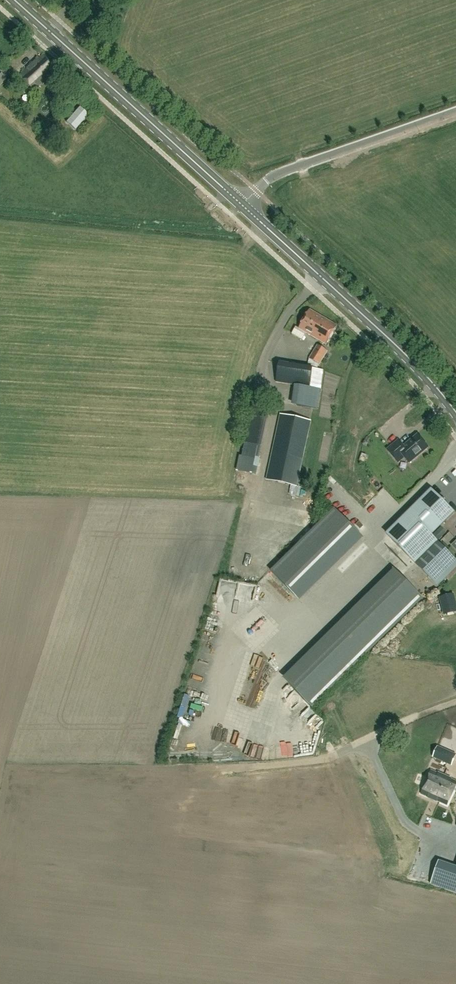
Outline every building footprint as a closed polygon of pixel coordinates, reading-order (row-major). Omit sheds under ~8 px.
[(33,91),(56,70),(42,55),(19,76),(33,91)] [(397,161),(413,156),(410,146),(394,151),(397,161)] [(327,345),(338,326),(310,310),(299,329),(327,345)] [(319,365),(327,351),(318,345),(309,359),(319,365)] [(276,382),(310,387),(309,394),(319,395),(323,370),(279,364),(276,382)] [(301,487),(297,487),(311,421),(280,414),(266,480),(292,485),(290,495),(299,497),(301,487)] [(410,463),(428,447),(418,435),(404,447),(398,441),(388,450),(398,463),(405,457),(410,463)] [(259,459),(262,446),(245,443),(242,456),(259,459)] [(393,494),(396,481),(387,479),(383,491),(393,494)] [(455,568),(455,560),(432,536),(455,513),(432,489),(386,534),(438,586),(455,568)] [(334,507),(271,569),(298,596),(299,600),(305,603),(311,608),(312,609),(322,606),(320,602),(331,598),(335,600),(337,594),(343,589),(340,582),(343,581),(351,574),(350,572),(347,565),(349,560),(353,555),(352,552),(357,539),(364,532),(338,506),(334,507)] [(389,622),(423,597),(407,574),(394,583),(393,582),(385,582),(382,578),(353,599),(359,607),(354,607),(359,615),(359,607),(366,606),(382,594),(387,602),(389,622)] [(445,613),(455,610),(455,607),(453,596),(441,599),(445,613)] [(332,630),(281,668),(314,712),(312,715),(313,717),(316,719),(321,726),(326,722),(313,705),(315,706),(323,700),(355,650),(351,645),(347,650),(337,658),(345,645),(341,640),(337,637),(345,624),(340,617),(339,617),(335,623),(330,626),(332,630)] [(455,756),(455,755),(438,747),(433,757),(452,765),(455,756)] [(455,787),(455,781),(431,770),(421,793),(448,805),(455,787)] [(391,781),(393,789),(403,787),(400,778),(391,781)] [(438,862),(430,885),(455,894),(455,868),(438,862)]
